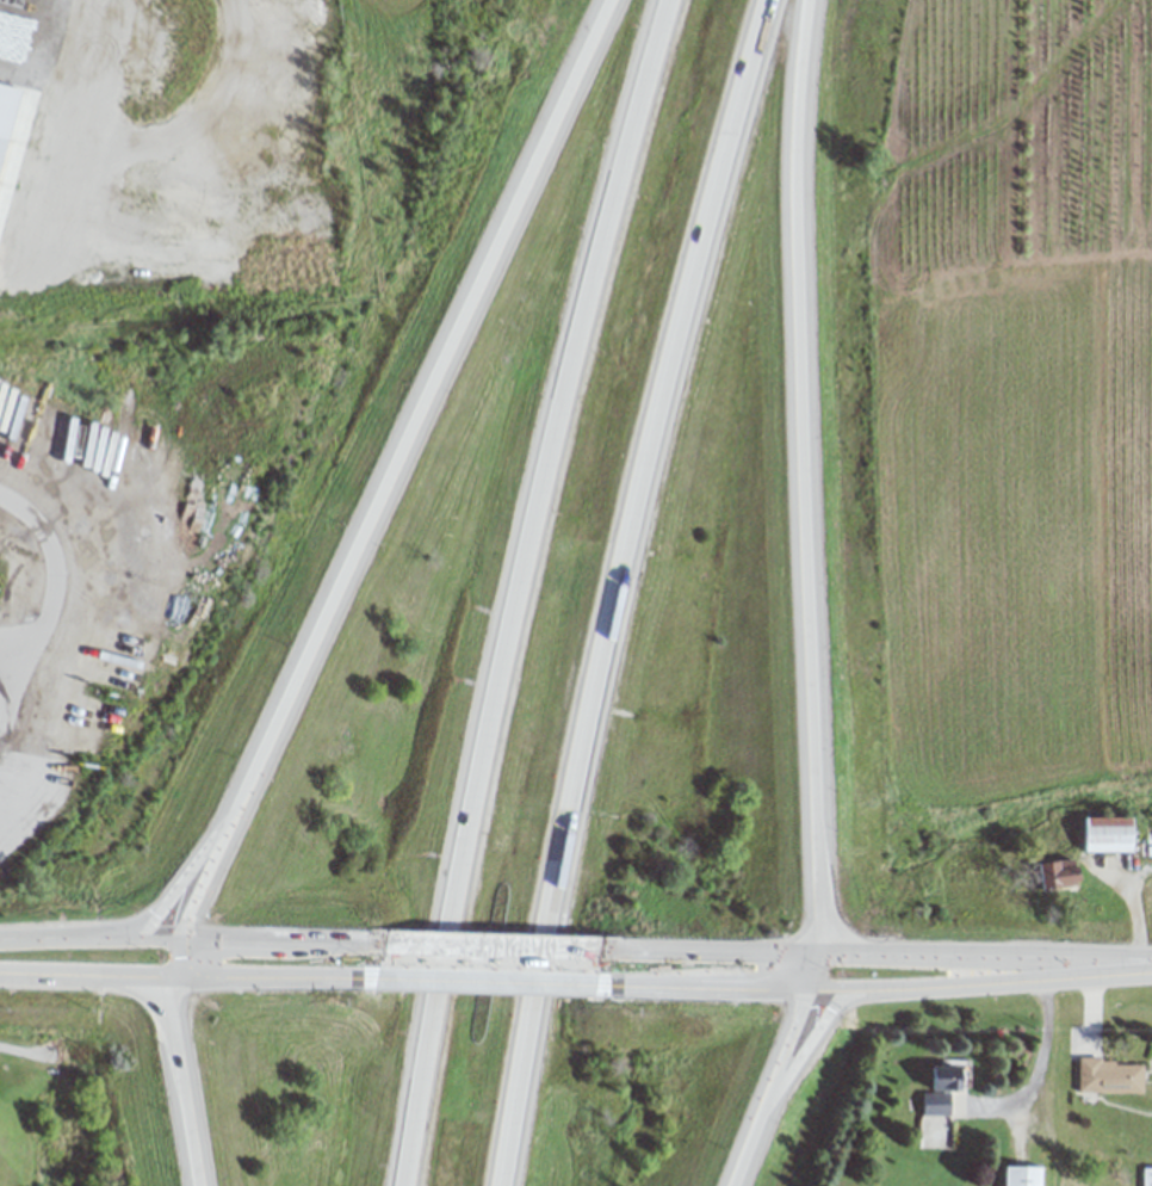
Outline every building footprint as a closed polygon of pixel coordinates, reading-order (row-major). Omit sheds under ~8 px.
[(14,138),(0,134),(0,194),(14,138)] [(1077,817),(1123,816),(1125,850),(1073,851),(1077,817)] [(1029,861),(1034,889),(1070,885),(1067,859),(1029,861)] [(1074,1060),(1072,1088),(1136,1091),(1138,1063),(1109,1064),(1109,1060),(1095,1060),(1074,1060)] [(923,1067),(916,1076),(922,1087),(934,1091),(912,1098),(913,1113),(944,1117),(947,1091),(943,1077),(950,1068),(923,1067)] [(997,1185),(1039,1185),(1040,1167),(997,1167),(997,1185)] [(1139,1168),(1151,1168),(1151,1185),(1138,1185),(1139,1168)]
